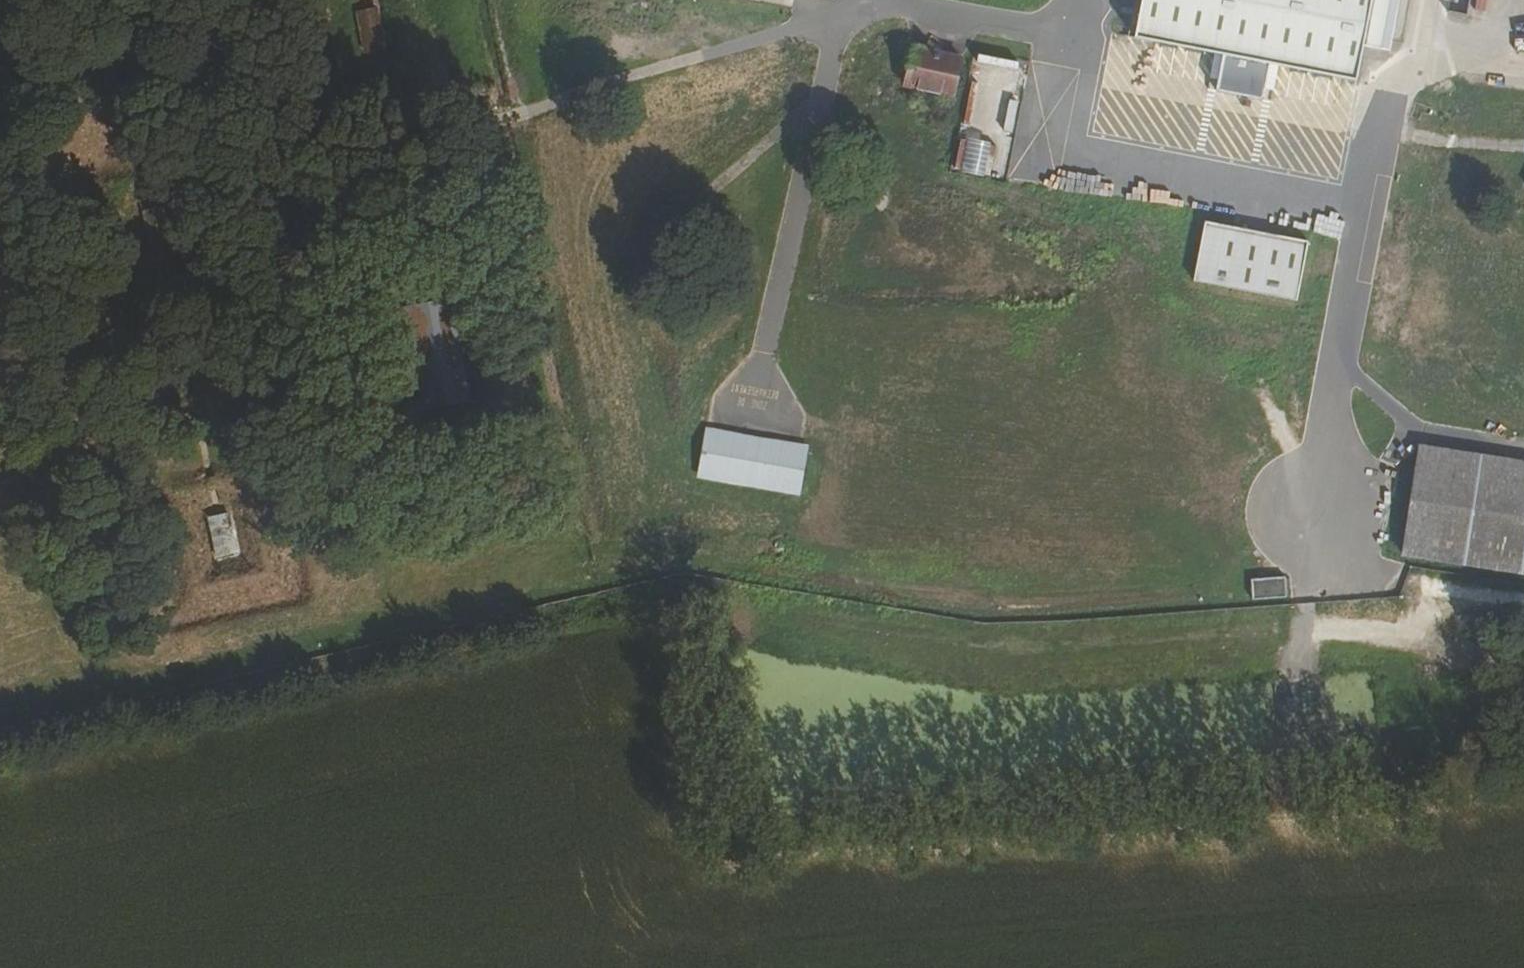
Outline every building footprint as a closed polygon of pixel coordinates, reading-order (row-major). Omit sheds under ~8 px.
[(1141,41),(1359,81),(1373,0),(1149,0),(1141,41)] [(355,72),(373,70),(369,32),(351,33),(355,72)] [(976,56),(955,173),(998,181),(1020,65),(976,56)] [(923,112),(937,115),(940,103),(957,106),(964,70),(916,60),(908,96),(925,100),(923,112)] [(1201,290),(1299,309),(1308,248),(1209,230),(1201,290)] [(406,311),(427,407),(471,397),(450,301),(406,311)] [(700,481),(802,501),(812,454),(710,434),(700,481)] [(1422,451),(1407,557),(1523,578),(1523,469),(1422,451)] [(180,513),(190,556),(212,551),(202,508),(180,513)] [(238,554),(228,514),(207,519),(217,559),(238,554)] [(1251,580),(1252,601),(1284,600),(1283,578),(1251,580)]
